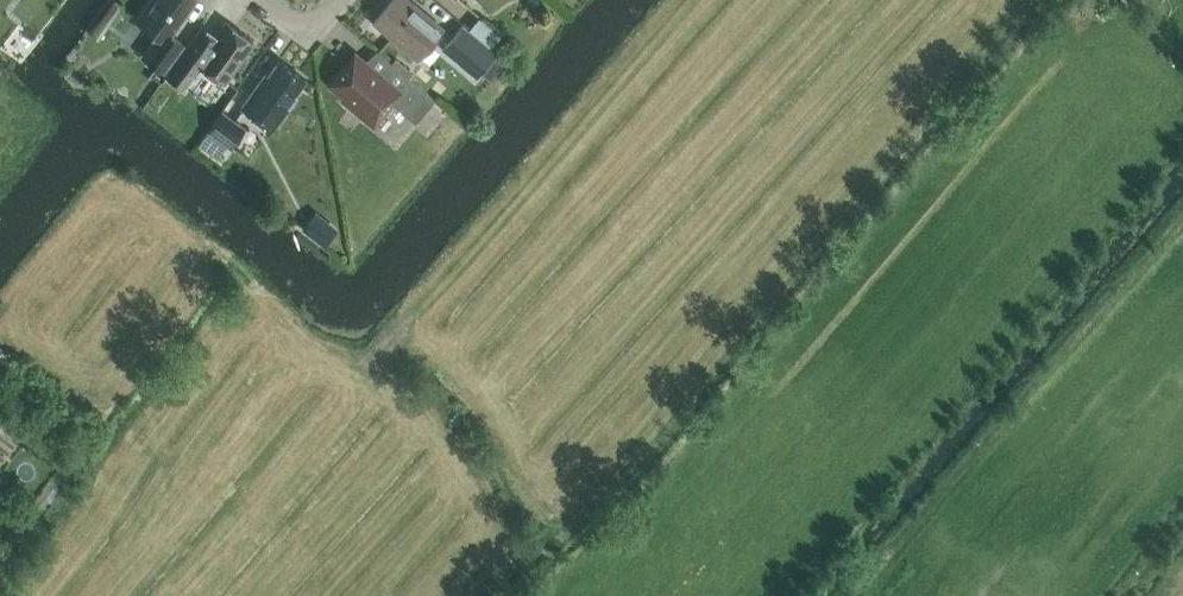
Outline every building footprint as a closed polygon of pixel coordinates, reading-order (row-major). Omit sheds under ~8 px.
[(170,34),(194,0),(150,0),(137,19),(158,34),(142,55),(164,71),(183,44),(170,34)] [(442,27),(409,0),(391,0),(374,21),(417,57),(442,27)] [(113,2),(90,33),(100,41),(123,9),(113,2)] [(491,45),(501,34),(479,16),(470,27),(491,45)] [(189,44),(167,75),(184,88),(201,64),(224,81),(253,41),(226,22),(216,35),(203,25),(189,44)] [(445,48),(477,75),(495,52),(464,26),(445,48)] [(435,99),(389,60),(378,73),(355,54),(330,83),(345,95),(342,98),(354,108),(357,105),(365,112),(363,115),(374,125),(386,111),(383,109),(390,101),(415,122),(435,99)] [(288,101),(305,78),(279,60),(262,83),(260,81),(241,106),(272,128),(290,103),(288,101)] [(245,127),(222,111),(198,143),(218,157),(227,144),(231,146),(245,127)] [(325,245),(337,229),(315,211),(302,227),(325,245)]
